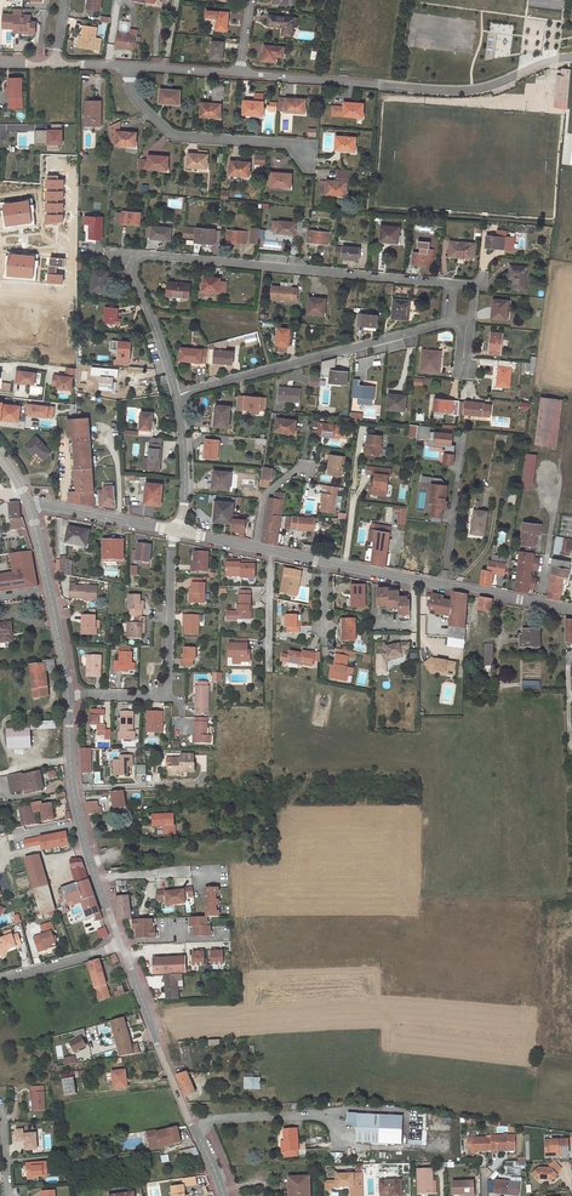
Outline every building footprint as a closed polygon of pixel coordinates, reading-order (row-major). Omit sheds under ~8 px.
[(87,8),(100,10),(102,0),(88,0),(87,8)] [(230,13),(206,11),(206,18),(217,19),(216,30),(227,31),(228,20),(230,20),(230,13)] [(14,15),(3,14),(3,28),(14,29),(14,27),(30,28),(30,22),(31,16),(21,15),(14,15)] [(294,18),(269,15),(268,26),(283,28),(282,35),(293,36),(293,27),(294,18)] [(99,49),(101,39),(95,38),(97,28),(84,26),(82,36),(80,36),(79,42),(81,42),(80,47),(92,49),(92,48),(99,49)] [(117,33),(115,47),(125,48),(126,45),(133,46),(135,36),(129,35),(117,33)] [(224,43),(212,42),(211,59),(222,60),(224,43)] [(284,48),(266,46),(266,55),(264,55),(264,61),(275,62),(276,56),(277,56),(284,57),(284,48)] [(570,70),(562,69),(562,70),(561,76),(559,100),(567,101),(570,70)] [(559,100),(561,76),(557,75),(554,107),(566,108),(567,101),(559,100)] [(10,98),(10,107),(22,107),(22,78),(9,78),(9,88),(10,88),(10,98)] [(539,82),(538,95),(546,95),(547,82),(539,82)] [(222,87),(214,86),(213,86),(212,99),(213,99),(213,102),(221,102),(221,99),(223,99),(224,87),(222,87)] [(536,95),(536,86),(528,86),(528,95),(536,95)] [(180,91),(161,90),(160,103),(173,104),(173,102),(180,102),(180,91)] [(299,111),(305,111),(306,100),(280,98),(279,111),(299,113),(299,111)] [(101,102),(86,101),(86,126),(99,126),(100,108),(101,108),(101,102)] [(255,101),(244,101),(243,114),(257,115),(257,113),(263,113),(263,102),(255,101)] [(363,119),(364,104),(344,102),(344,107),(332,106),(332,115),(356,117),(356,119),(363,119)] [(220,116),(220,105),(201,103),(200,117),(213,118),(213,115),(220,116)] [(116,143),(116,145),(130,146),(130,144),(136,144),(137,133),(121,132),(121,121),(109,127),(109,143),(116,143)] [(48,130),(34,130),(34,139),(47,139),(47,143),(47,149),(58,149),(58,144),(61,144),(61,124),(50,124),(50,130),(50,133),(48,133),(48,130)] [(355,149),(356,138),(336,136),(335,150),(349,151),(349,148),(355,149)] [(188,154),(187,167),(201,168),(201,166),(207,166),(208,155),(198,154),(188,154)] [(167,168),(168,157),(149,155),(148,160),(148,169),(161,170),(161,168),(167,168)] [(266,156),(256,155),(255,165),(265,165),(266,156)] [(148,160),(138,159),(137,168),(148,169),(148,160)] [(230,161),(230,175),(243,176),(243,174),(249,174),(250,163),(230,161)] [(341,178),(349,179),(350,179),(350,171),(338,171),(337,178),(341,178)] [(272,173),(271,186),(285,187),(285,185),(291,185),(291,176),(291,174),(272,173)] [(58,176),(47,176),(47,180),(47,187),(47,192),(47,199),(47,203),(46,203),(46,211),(47,211),(47,215),(46,215),(46,222),(46,224),(63,221),(63,215),(58,215),(58,211),(63,211),(63,204),(58,203),(58,199),(63,199),(63,192),(58,192),(58,187),(63,187),(63,180),(58,180),(58,176)] [(326,194),(340,195),(340,193),(346,193),(347,182),(340,181),(327,180),(327,182),(320,182),(319,193),(326,194)] [(347,196),(349,182),(347,182),(346,193),(340,193),(340,195),(347,196)] [(5,210),(1,210),(3,226),(10,225),(11,229),(29,226),(28,222),(35,221),(34,212),(35,212),(34,204),(30,205),(29,201),(4,205),(5,210)] [(141,213),(123,211),(123,212),(122,222),(122,223),(140,225),(141,213)] [(102,218),(85,217),(85,224),(90,225),(89,238),(101,239),(102,218)] [(302,228),(303,218),(297,217),(297,223),(280,221),(279,222),(278,231),(278,233),(284,234),(284,236),(295,237),(296,234),(301,235),(302,228)] [(399,228),(381,226),(380,241),(398,243),(399,228)] [(152,227),(152,228),(151,238),(151,239),(170,241),(171,228),(152,227)] [(184,239),(195,239),(195,227),(184,227),(184,239)] [(220,242),(221,231),(215,230),(196,228),(195,243),(201,243),(201,242),(214,243),(214,241),(220,242)] [(308,228),(302,228),(301,235),(301,238),(301,239),(307,240),(307,242),(328,245),(329,233),(308,231),(308,228)] [(247,232),(227,230),(226,242),(245,244),(247,232)] [(259,235),(251,234),(250,243),(258,243),(259,235)] [(506,237),(487,235),(486,247),(505,249),(506,237)] [(417,253),(413,252),(412,264),(426,265),(426,264),(432,265),(433,250),(429,249),(429,242),(421,241),(420,248),(417,248),(417,253)] [(458,255),(472,256),(473,243),(450,241),(449,248),(451,249),(451,256),(458,257),(458,255)] [(343,246),(343,247),(342,257),(351,258),(351,259),(359,260),(360,248),(343,246)] [(10,255),(6,255),(5,275),(12,275),(12,279),(29,280),(30,277),(37,277),(38,258),(35,257),(35,256),(10,254),(10,255)] [(65,258),(50,257),(50,265),(49,265),(48,274),(49,274),(48,282),(62,283),(63,275),(61,275),(62,266),(64,266),(65,258)] [(515,271),(514,277),(514,289),(525,290),(526,267),(509,266),(509,271),(515,271)] [(107,272),(94,270),(92,292),(107,293),(108,280),(106,280),(107,272)] [(204,291),(214,292),(219,293),(219,292),(226,293),(227,282),(220,282),(220,279),(212,279),(212,278),(204,277),(202,291),(204,291)] [(191,284),(168,282),(167,296),(189,298),(191,284)] [(285,287),(275,287),(273,286),(272,299),(296,301),(297,288),(285,287)] [(326,299),(318,299),(318,300),(309,299),(308,314),(324,316),(326,299)] [(495,308),(494,318),(507,319),(508,300),(493,299),(492,307),(495,308)] [(409,301),(394,300),(392,319),(407,320),(409,301)] [(118,309),(105,308),(104,323),(120,324),(121,318),(117,318),(118,309)] [(378,315),(359,314),(358,326),(364,326),(364,329),(376,330),(378,315)] [(290,329),(278,328),(277,345),(287,346),(289,335),(289,336),(290,329)] [(503,334),(491,333),(489,354),(501,355),(503,334)] [(256,335),(245,338),(246,344),(258,341),(256,335)] [(227,339),(209,343),(208,350),(207,362),(232,365),(234,351),(226,351),(227,339)] [(131,342),(112,340),(111,349),(119,350),(118,360),(129,361),(131,342)] [(207,362),(208,350),(181,348),(180,361),(207,363),(207,362)] [(430,351),(422,350),(421,370),(439,372),(440,353),(433,353),(433,354),(430,354),(430,351)] [(515,362),(499,361),(497,386),(509,387),(511,368),(514,368),(515,362)] [(66,376),(54,375),(53,385),(58,385),(58,388),(71,389),(73,377),(77,377),(77,368),(67,367),(66,376)] [(36,373),(16,371),(15,383),(25,384),(26,383),(35,384),(36,373)] [(113,371),(102,371),(101,389),(111,390),(111,393),(115,394),(116,383),(112,383),(113,371)] [(348,372),(331,371),(329,384),(341,386),(341,383),(347,384),(348,372)] [(319,386),(320,378),(311,377),(310,385),(319,386)] [(415,386),(424,386),(424,378),(415,378),(415,386)] [(360,380),(354,379),(353,391),(358,392),(358,397),(374,399),(375,387),(359,385),(360,380)] [(11,383),(2,382),(1,390),(9,391),(11,383)] [(300,390),(280,388),(278,400),(299,402),(300,390)] [(400,397),(400,395),(388,394),(387,409),(405,411),(406,398),(400,397)] [(266,398),(238,396),(236,410),(242,411),(242,408),(265,410),(266,398)] [(459,402),(459,401),(435,398),(433,410),(448,412),(452,412),(452,415),(458,415),(458,412),(459,402)] [(540,398),(535,443),(551,445),(556,400),(540,398)] [(464,413),(464,414),(490,416),(491,405),(483,404),(465,402),(464,413)] [(21,406),(3,404),(1,419),(19,421),(21,406)] [(54,407),(27,404),(26,413),(31,413),(30,415),(53,417),(54,407)] [(231,406),(216,405),(214,426),(229,427),(231,406)] [(133,431),(132,435),(140,436),(140,435),(150,436),(151,422),(153,422),(154,422),(154,418),(153,418),(153,413),(141,412),(140,431),(133,431)] [(317,430),(317,434),(322,435),(329,436),(340,438),(341,429),(340,429),(340,425),(329,424),(330,417),(326,416),(325,423),(323,423),(319,422),(317,430)] [(73,435),(75,469),(92,468),(89,418),(67,420),(68,435),(71,435),(73,435)] [(297,420),(277,418),(275,431),(295,433),(297,420)] [(417,425),(409,424),(408,436),(416,437),(417,425)] [(430,427),(417,425),(416,437),(416,438),(429,439),(429,438),(434,438),(433,446),(445,447),(443,463),(453,464),(455,445),(450,444),(450,440),(452,440),(452,433),(430,431),(430,427)] [(379,455),(382,436),(368,434),(366,443),(369,444),(368,454),(379,455)] [(44,460),(51,452),(36,437),(26,447),(34,455),(36,452),(44,460)] [(219,440),(206,439),(204,457),(217,459),(219,440)] [(159,458),(161,458),(162,444),(150,443),(149,459),(148,469),(158,470),(159,458)] [(536,454),(525,453),(521,483),(521,490),(529,491),(530,484),(532,485),(536,454)] [(331,465),(330,474),(342,476),(343,467),(342,467),(343,456),(331,455),(329,465),(331,465)] [(391,469),(374,467),(373,472),(375,473),(374,485),(373,485),(372,492),(378,493),(378,494),(386,495),(389,474),(390,475),(391,469)] [(69,501),(95,506),(92,468),(75,469),(77,491),(75,491),(68,491),(69,501)] [(272,469),(264,468),(261,485),(268,486),(269,479),(271,479),(272,469)] [(215,477),(214,488),(230,490),(231,473),(214,471),(213,477),(215,477)] [(433,507),(431,522),(441,523),(443,508),(444,503),(446,502),(448,485),(444,485),(445,482),(442,478),(422,475),(421,482),(432,483),(432,480),(436,481),(434,496),(430,496),(429,501),(433,502),(433,507)] [(154,502),(154,505),(160,505),(162,484),(146,483),(144,501),(154,502)] [(104,489),(99,490),(100,499),(105,499),(105,500),(106,500),(107,506),(116,505),(115,499),(112,500),(112,496),(115,496),(114,485),(104,486),(104,489)] [(338,487),(328,485),(327,493),(324,493),(321,510),(334,512),(338,487)] [(285,494),(277,492),(274,494),(274,498),(270,498),(265,529),(270,530),(271,522),(274,522),(275,516),(281,517),(282,516),(285,494)] [(234,503),(216,501),(214,521),(232,523),(231,530),(236,530),(239,531),(245,531),(245,524),(246,520),(239,519),(232,518),(234,503)] [(20,528),(26,527),(23,518),(20,518),(19,503),(9,504),(11,529),(20,528)] [(408,506),(392,505),(391,510),(403,512),(401,523),(406,524),(408,506)] [(488,512),(481,511),(474,510),(472,523),(473,524),(472,533),(484,535),(488,512)] [(571,536),(571,516),(563,515),(561,534),(571,536)] [(262,541),(277,545),(281,517),(275,516),(274,522),(271,522),(270,530),(265,529),(262,541)] [(300,517),(287,516),(285,527),(298,528),(298,529),(314,530),(316,517),(300,517)] [(541,525),(524,522),(521,544),(534,546),(536,532),(540,532),(541,525)] [(28,536),(26,527),(20,528),(20,530),(19,530),(19,537),(24,536),(28,536)] [(90,531),(69,527),(68,533),(70,533),(68,543),(86,546),(90,531)] [(374,529),(370,529),(369,540),(374,541),(388,543),(389,532),(379,530),(374,529)] [(439,533),(432,532),(431,539),(433,540),(432,544),(438,545),(439,533)] [(403,570),(418,573),(422,545),(424,546),(426,537),(414,535),(413,544),(404,542),(402,554),(405,555),(403,570)] [(556,537),(553,553),(568,555),(569,549),(571,549),(571,540),(556,537)] [(123,541),(104,541),(104,560),(123,560),(123,541)] [(388,543),(374,541),(373,557),(372,564),(385,566),(388,543)] [(302,550),(314,552),(315,547),(315,546),(303,543),(302,550)] [(142,561),(149,562),(151,546),(138,544),(136,561),(142,561)] [(438,545),(432,544),(431,554),(441,555),(443,546),(438,545)] [(534,552),(520,550),(519,560),(514,590),(527,592),(528,587),(534,588),(536,578),(530,577),(531,568),(537,569),(539,558),(533,557),(534,552)] [(31,552),(30,552),(10,554),(14,575),(8,575),(8,574),(0,576),(0,592),(34,588),(34,585),(37,584),(35,570),(33,571),(32,565),(34,565),(31,552)] [(208,562),(208,558),(208,552),(195,552),(194,562),(196,562),(196,571),(208,571),(208,562)] [(481,584),(492,586),(493,572),(504,574),(507,558),(492,555),(491,561),(488,560),(487,570),(482,570),(481,584)] [(548,598),(560,600),(564,576),(568,576),(571,561),(553,558),(551,566),(553,566),(548,596),(548,598)] [(67,560),(60,560),(61,575),(72,576),(72,561),(67,561),(67,560)] [(232,561),(227,561),(227,577),(241,577),(241,564),(241,563),(232,563),(232,561)] [(250,564),(241,564),(241,577),(241,578),(255,579),(255,563),(250,563),(250,564)] [(297,577),(299,578),(301,578),(303,572),(286,569),(281,592),(296,595),(298,587),(297,587),(295,586),(297,577)] [(560,600),(562,601),(565,584),(567,584),(568,576),(564,576),(560,600)] [(204,579),(193,578),(193,583),(192,583),(192,589),(191,603),(205,603),(205,584),(204,584),(204,581),(204,579)] [(87,596),(87,599),(87,601),(97,601),(97,587),(75,586),(75,584),(70,584),(70,596),(84,596),(87,596)] [(354,595),(354,606),(365,606),(365,584),(352,584),(352,595),(354,595)] [(405,615),(410,615),(410,600),(407,600),(407,597),(401,596),(401,594),(400,594),(400,591),(391,590),(391,588),(386,588),(386,587),(378,587),(378,608),(382,609),(382,605),(389,605),(389,609),(389,612),(394,612),(394,608),(400,608),(400,612),(400,617),(405,618),(405,615)] [(467,596),(453,593),(452,602),(443,601),(444,597),(433,595),(430,606),(437,608),(436,611),(436,614),(443,615),(443,612),(451,614),(451,617),(450,627),(455,627),(456,616),(465,617),(467,596)] [(130,609),(130,616),(135,616),(142,617),(142,609),(144,610),(144,605),(143,605),(141,605),(141,601),(141,596),(129,595),(129,609),(130,609)] [(250,596),(240,596),(240,595),(240,606),(240,612),(238,612),(238,619),(251,619),(251,612),(250,612),(250,606),(251,606),(250,596)] [(492,600),(480,598),(478,610),(491,612),(492,600)] [(186,620),(185,627),(185,634),(198,635),(199,616),(184,615),(184,620),(186,620)] [(95,627),(96,621),(96,616),(83,616),(83,621),(84,621),(83,634),(96,634),(96,627),(95,627)] [(142,617),(135,616),(135,622),(128,622),(128,628),(128,638),(142,639),(142,634),(142,631),(145,631),(145,617),(142,617)] [(297,627),(297,621),(297,616),(286,616),(286,627),(288,627),(288,632),(298,632),(298,627),(297,627)] [(456,616),(455,627),(465,629),(465,617),(456,616)] [(355,619),(344,619),(344,626),(340,626),(340,635),(342,635),(342,641),(355,641),(355,619)] [(11,642),(10,635),(12,634),(11,623),(0,624),(0,643),(11,642)] [(455,627),(450,627),(449,637),(464,639),(465,629),(455,627)] [(523,635),(523,647),(540,647),(540,630),(523,630),(523,635)] [(248,654),(248,650),(248,644),(247,644),(247,639),(235,639),(235,641),(235,644),(229,644),(229,657),(233,657),(233,663),(241,664),(241,661),(250,661),(250,654),(248,654)] [(406,650),(406,643),(399,643),(400,645),(388,647),(384,642),(378,647),(382,650),(378,654),(381,658),(377,661),(378,673),(386,672),(386,664),(391,659),(390,657),(402,655),(406,655),(406,650)] [(493,644),(485,644),(486,666),(493,666),(493,644)] [(184,660),(182,660),(182,666),(193,666),(193,660),(195,660),(196,648),(185,648),(184,655),(184,660)] [(337,654),(335,665),(336,666),(335,671),(333,679),(346,681),(348,673),(353,674),(354,669),(347,667),(349,657),(354,658),(355,652),(339,649),(338,655),(337,654)] [(308,650),(308,652),(314,653),(313,660),(318,662),(319,652),(308,650)] [(314,653),(308,652),(302,651),(302,654),(290,651),(289,655),(282,654),(280,661),(300,665),(300,664),(312,666),(313,660),(314,653)] [(133,670),(133,663),(132,663),(132,652),(120,652),(120,661),(115,661),(115,671),(125,672),(125,669),(127,670),(133,670)] [(101,656),(90,656),(90,666),(88,666),(87,676),(100,677),(101,656)] [(455,663),(433,659),(425,665),(431,673),(436,670),(439,671),(440,673),(445,673),(445,670),(448,671),(454,671),(455,663)] [(55,670),(54,660),(45,661),(46,671),(55,670)] [(46,671),(45,661),(44,661),(44,664),(30,665),(32,689),(48,687),(46,671)] [(208,687),(197,686),(197,695),(196,695),(196,706),(197,706),(197,711),(199,711),(208,711),(208,687)] [(49,697),(48,687),(32,689),(33,698),(49,697)] [(105,734),(105,730),(105,725),(104,725),(104,710),(92,709),(92,716),(91,716),(90,725),(98,725),(98,734),(105,734)] [(122,731),(122,739),(135,739),(135,732),(132,732),(133,712),(122,712),(121,731),(122,731)] [(162,729),(162,726),(163,713),(149,712),(148,732),(162,732),(162,729)] [(207,718),(195,718),(195,735),(196,735),(196,743),(208,743),(208,735),(207,735),(207,718)] [(31,729),(30,722),(7,723),(8,750),(32,749),(31,729)] [(91,748),(81,749),(82,767),(91,766),(91,748)] [(180,757),(171,757),(171,766),(166,766),(166,769),(168,770),(168,775),(181,775),(181,772),(194,772),(194,753),(182,753),(182,757),(182,758),(180,758),(180,757)] [(117,770),(117,775),(128,775),(128,766),(133,766),(132,756),(121,756),(121,760),(114,760),(114,768),(117,770)] [(54,770),(48,771),(49,778),(56,777),(54,770)] [(32,789),(33,793),(44,791),(40,772),(22,776),(22,774),(9,776),(12,793),(24,790),(32,789)] [(123,791),(112,792),(113,807),(124,806),(123,791)] [(96,801),(87,802),(88,814),(98,813),(97,807),(96,801)] [(27,826),(33,825),(31,812),(39,811),(41,811),(43,822),(54,820),(51,804),(42,805),(42,802),(30,804),(31,807),(20,808),(23,827),(25,827),(27,826)] [(174,833),(174,825),(173,815),(153,815),(154,826),(164,825),(165,825),(166,834),(174,833)] [(66,832),(24,840),(26,848),(41,845),(42,850),(69,845),(66,832)] [(52,911),(55,910),(39,856),(33,857),(25,858),(38,906),(41,914),(52,911)] [(89,880),(83,861),(81,859),(71,859),(71,867),(72,870),(76,884),(89,880)] [(95,896),(89,880),(76,884),(69,886),(63,888),(68,903),(74,901),(75,903),(83,900),(95,896)] [(166,891),(156,892),(157,901),(163,900),(162,896),(166,895),(167,905),(185,903),(184,893),(188,893),(189,897),(194,897),(193,887),(183,889),(184,890),(166,892),(166,891)] [(67,906),(68,905),(68,903),(63,888),(58,890),(62,907),(67,906)] [(206,889),(207,917),(220,917),(220,911),(217,911),(217,905),(219,905),(219,900),(217,900),(217,894),(219,894),(219,888),(206,889)] [(100,913),(95,896),(83,900),(87,911),(88,914),(89,916),(96,914),(100,913)] [(117,897),(118,906),(120,920),(131,918),(131,916),(129,896),(117,897)] [(69,911),(67,906),(62,907),(58,909),(60,914),(69,911)] [(207,917),(191,918),(191,927),(194,927),(202,926),(202,928),(194,928),(194,937),(211,936),(211,927),(207,927),(207,917)] [(137,919),(133,919),(133,929),(136,929),(136,938),(156,937),(155,929),(152,929),(143,929),(143,928),(152,927),(152,919),(143,919),(137,919)] [(51,944),(56,943),(56,942),(56,941),(57,939),(57,937),(54,935),(53,932),(55,931),(52,922),(42,926),(45,934),(34,938),(38,949),(44,947),(45,950),(52,947),(51,944)] [(108,936),(105,928),(97,930),(100,938),(108,936)] [(8,948),(16,946),(16,947),(22,945),(19,934),(13,936),(13,935),(1,938),(2,942),(0,943),(0,954),(2,955),(5,950),(8,948)] [(198,952),(193,952),(193,966),(205,965),(204,950),(200,950),(200,952),(198,952)] [(216,950),(211,950),(212,965),(223,965),(223,951),(218,951),(216,951),(216,950)] [(177,973),(177,962),(176,957),(154,959),(154,974),(177,973)] [(107,985),(99,960),(84,964),(86,970),(90,969),(94,984),(92,984),(93,989),(95,988),(107,985)] [(186,962),(177,962),(177,973),(186,972),(186,962)] [(182,975),(164,975),(164,980),(166,980),(167,999),(179,999),(178,980),(182,980),(182,975)] [(98,1001),(110,998),(107,985),(95,988),(98,1001)] [(126,1023),(124,1017),(111,1021),(114,1032),(118,1044),(121,1056),(140,1053),(138,1047),(135,1047),(134,1044),(131,1045),(126,1023)] [(80,1049),(86,1046),(82,1037),(86,1034),(85,1029),(73,1032),(75,1037),(76,1040),(70,1043),(75,1052),(76,1051),(77,1053),(81,1051),(80,1049)] [(66,1058),(67,1065),(76,1063),(75,1057),(66,1058)] [(127,1082),(126,1070),(112,1072),(113,1072),(114,1080),(115,1089),(127,1087),(126,1082),(127,1082)] [(187,1072),(176,1075),(185,1096),(195,1092),(187,1072)] [(75,1093),(73,1077),(63,1079),(65,1095),(75,1093)] [(260,1078),(255,1078),(245,1078),(245,1089),(260,1089),(260,1078)] [(40,1091),(40,1085),(32,1086),(32,1091),(32,1099),(32,1110),(45,1109),(44,1091),(40,1091)] [(357,1136),(402,1138),(403,1116),(349,1113),(348,1124),(357,1125),(357,1136)] [(182,1142),(178,1127),(157,1132),(156,1130),(155,1130),(158,1144),(160,1144),(160,1147),(161,1147),(182,1142)] [(285,1151),(297,1151),(299,1150),(297,1128),(284,1129),(285,1141),(285,1144),(282,1144),(282,1152),(285,1151)] [(26,1138),(26,1141),(27,1150),(37,1150),(36,1134),(23,1134),(23,1130),(16,1130),(17,1142),(24,1141),(24,1138),(26,1138)] [(158,1144),(155,1130),(147,1132),(147,1134),(150,1146),(158,1144)] [(402,1144),(402,1138),(357,1136),(356,1142),(402,1144)] [(515,1136),(491,1136),(491,1138),(492,1148),(496,1148),(496,1149),(505,1149),(510,1148),(510,1147),(515,1147),(515,1136)] [(492,1148),(491,1138),(487,1138),(487,1137),(469,1138),(469,1151),(477,1151),(487,1151),(487,1149),(492,1149),(492,1148)] [(568,1139),(558,1140),(546,1140),(546,1154),(553,1154),(553,1151),(559,1151),(559,1153),(569,1153),(568,1139)] [(200,1155),(196,1147),(180,1151),(181,1159),(193,1157),(193,1158),(200,1155)] [(342,1153),(331,1153),(331,1164),(343,1164),(342,1153)] [(28,1177),(39,1176),(48,1175),(48,1162),(28,1163),(28,1177)] [(557,1163),(551,1168),(557,1174),(562,1169),(557,1163)] [(557,1174),(551,1168),(538,1168),(532,1174),(538,1181),(542,1177),(547,1177),(551,1181),(557,1175),(557,1174)] [(432,1169),(418,1170),(419,1193),(433,1192),(432,1169)] [(363,1173),(336,1174),(337,1181),(337,1187),(354,1186),(354,1191),(353,1191),(352,1191),(351,1192),(351,1193),(351,1194),(351,1195),(363,1195),(363,1173)] [(196,1177),(183,1179),(184,1185),(184,1187),(197,1185),(196,1177)] [(292,1177),(293,1195),(290,1195),(310,1195),(309,1177),(292,1177)] [(390,1195),(402,1195),(401,1180),(380,1181),(381,1193),(390,1192),(390,1195)] [(506,1192),(519,1193),(520,1183),(496,1180),(495,1193),(506,1194),(506,1192)] [(467,1193),(474,1193),(473,1181),(453,1182),(453,1194),(467,1193)] [(184,1187),(184,1185),(172,1187),(173,1195),(185,1195),(184,1187)]
